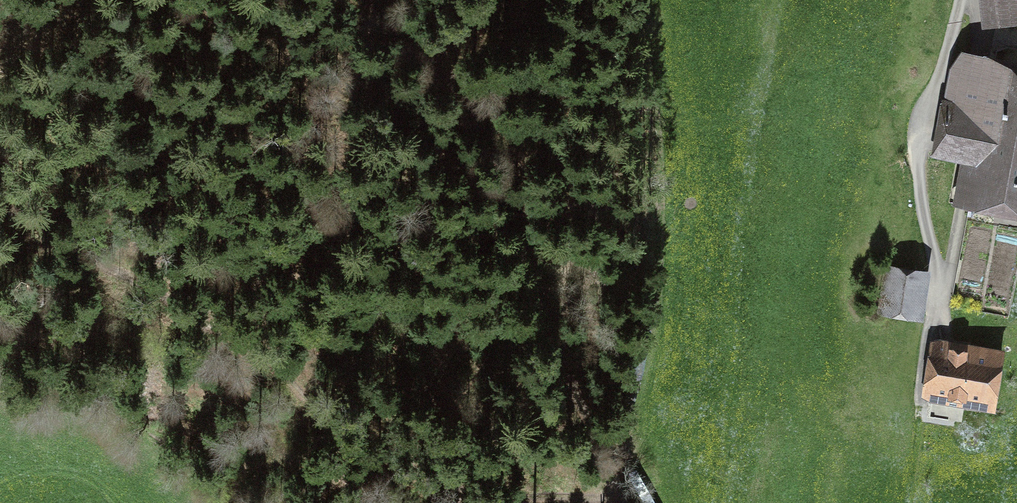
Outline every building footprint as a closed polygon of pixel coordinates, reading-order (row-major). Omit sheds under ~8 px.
[(982,29),(1016,25),(1016,0),(979,0),(982,29)] [(963,49),(954,62),(937,147),(976,155),(969,190),(1016,200),(1016,60),(963,49)] [(886,305),(913,309),(918,279),(891,274),(886,305)] [(932,392),(984,398),(989,357),(937,350),(932,392)]
